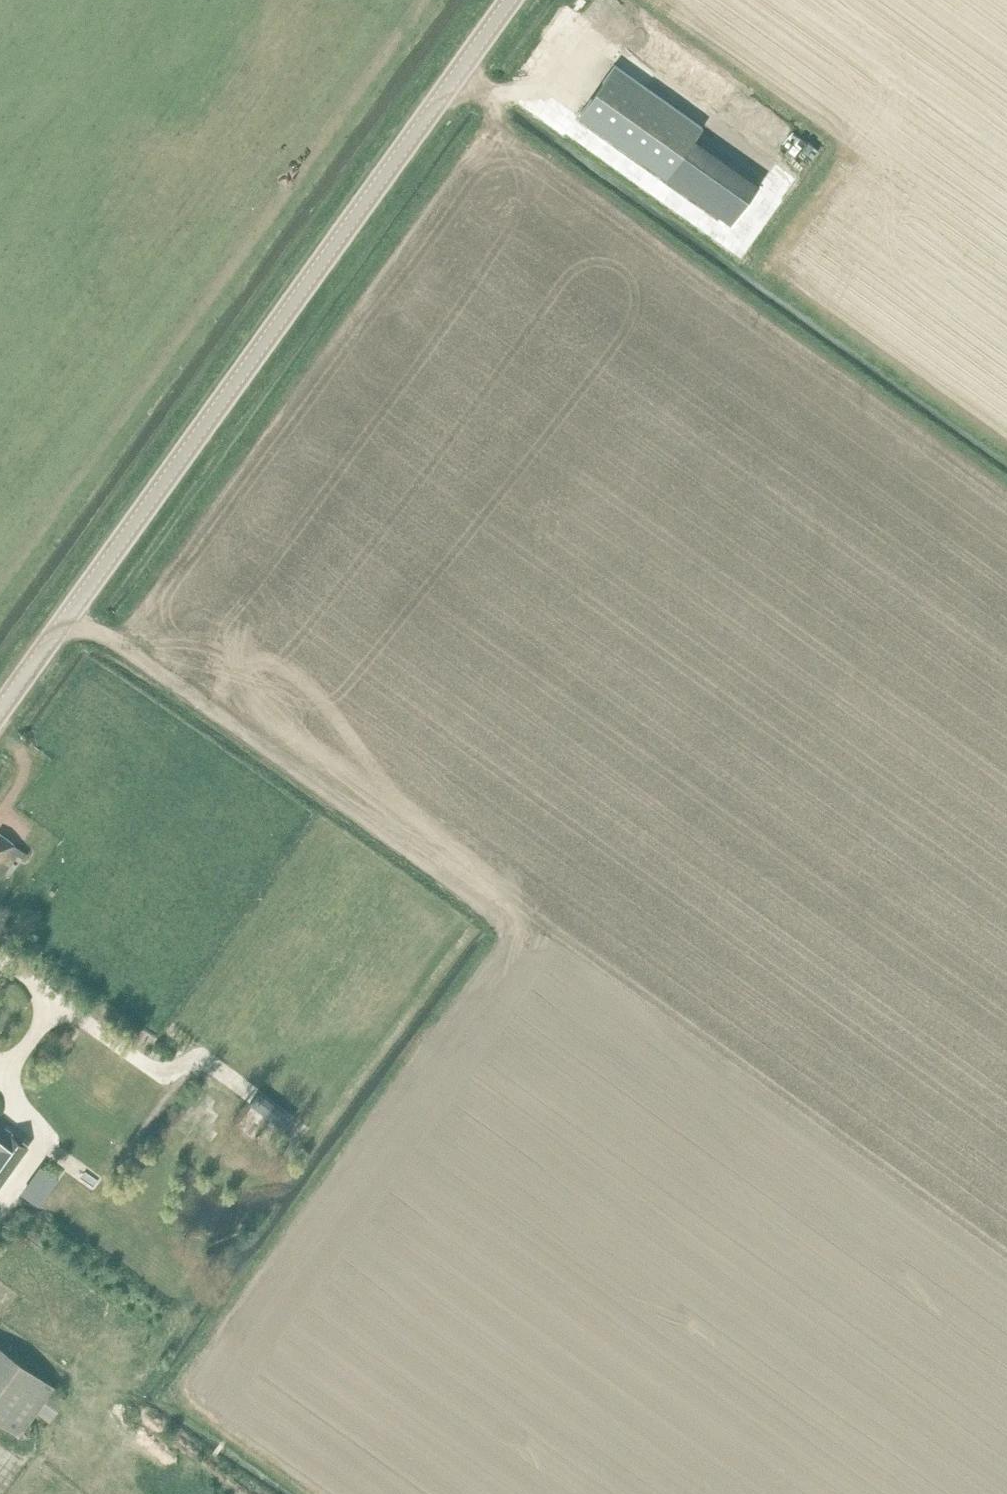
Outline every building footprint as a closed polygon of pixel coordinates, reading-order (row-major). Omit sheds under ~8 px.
[(615,62),(579,113),(732,223),(760,184),(695,137),(704,126),(615,62)] [(2,875),(17,853),(25,858),(28,852),(0,833),(0,873),(2,875)] [(27,1146),(0,1125),(0,1182),(27,1146)] [(30,1181),(22,1192),(38,1204),(47,1193),(30,1181)] [(52,1387),(53,1385),(0,1346),(0,1420),(18,1434),(36,1409),(50,1419),(66,1397),(52,1387)]
